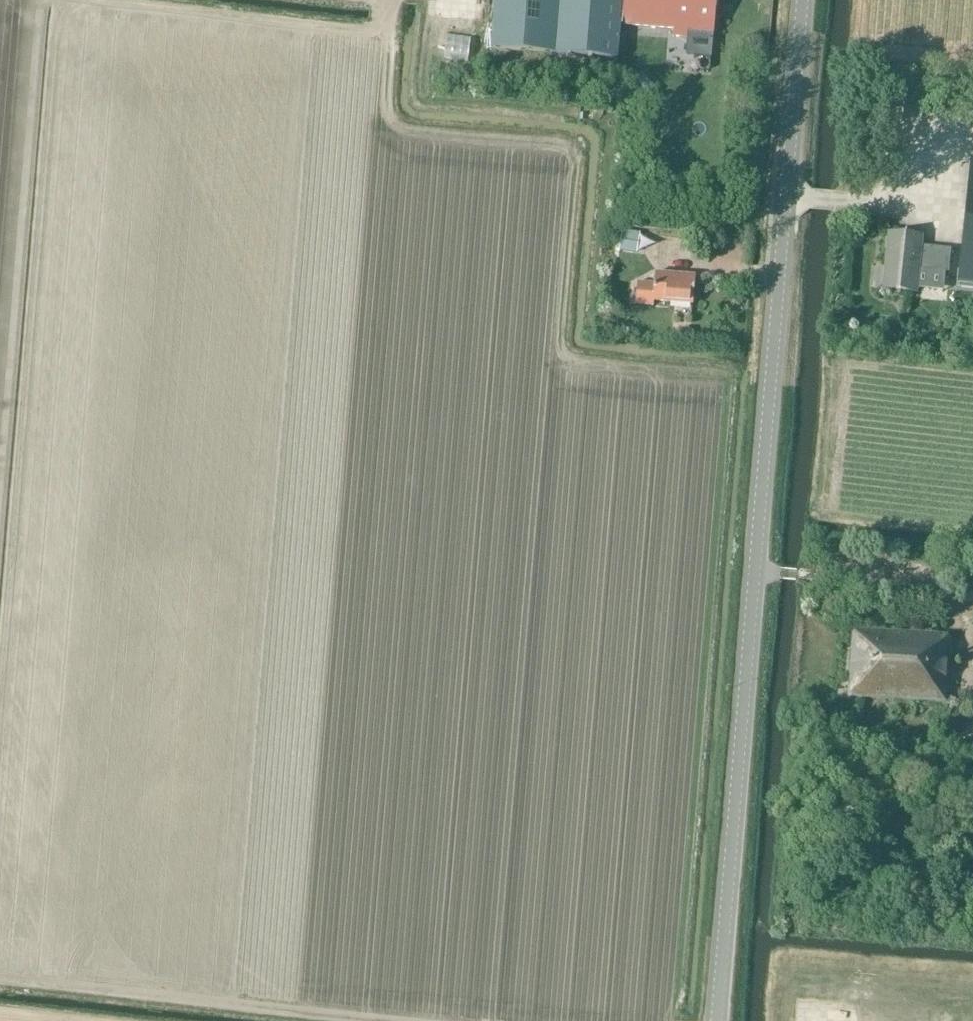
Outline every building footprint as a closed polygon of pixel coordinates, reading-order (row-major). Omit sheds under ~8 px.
[(491,50),(619,60),(623,25),(675,29),(674,36),(698,38),(699,31),(714,33),(716,11),(717,0),(495,0),(491,50)] [(645,78),(641,73),(632,82),(638,89),(644,83),(645,78)] [(971,161),(957,286),(972,288),(972,161),(971,161)] [(619,251),(633,253),(636,233),(622,230),(619,251)] [(890,234),(884,289),(918,293),(921,269),(949,272),(950,249),(923,246),(924,237),(890,234)] [(654,306),(655,301),(693,304),(696,277),(656,273),(655,284),(638,283),(636,304),(654,306)] [(891,623),(883,623),(883,627),(902,627),(902,615),(891,615),(891,623)] [(853,630),(849,697),(946,703),(950,655),(948,654),(949,637),(853,630)]
